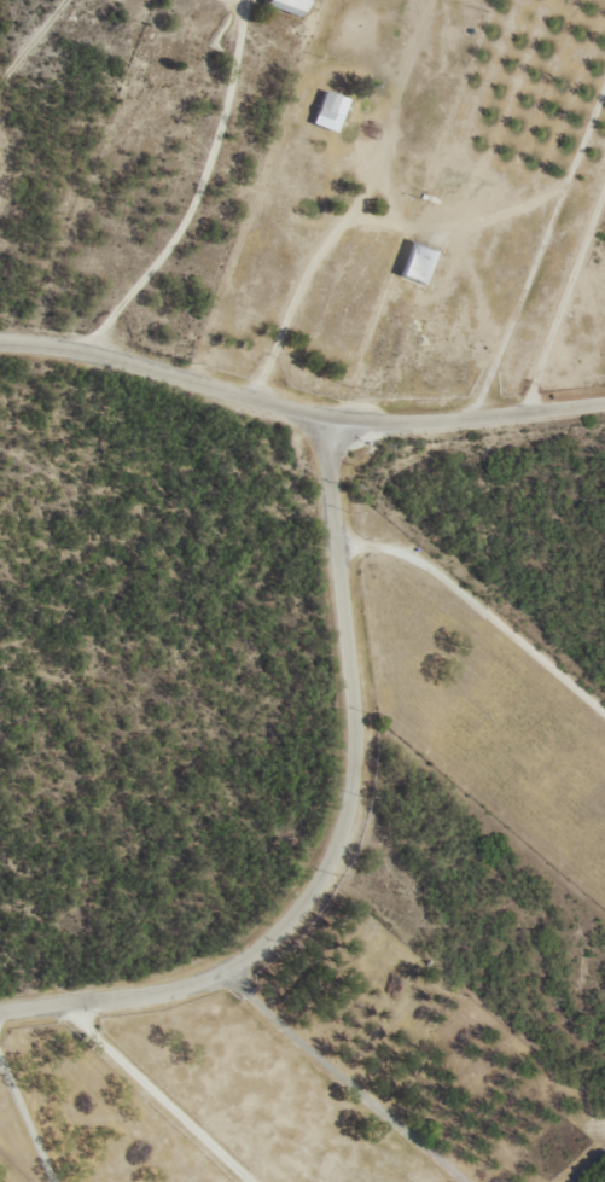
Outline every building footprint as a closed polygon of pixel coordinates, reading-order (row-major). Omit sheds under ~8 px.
[(298,0),(260,0),(259,3),(293,14),(298,0)] [(309,122),(333,131),(346,97),(321,89),(309,122)] [(440,252),(409,240),(396,274),(427,286),(440,252)]
